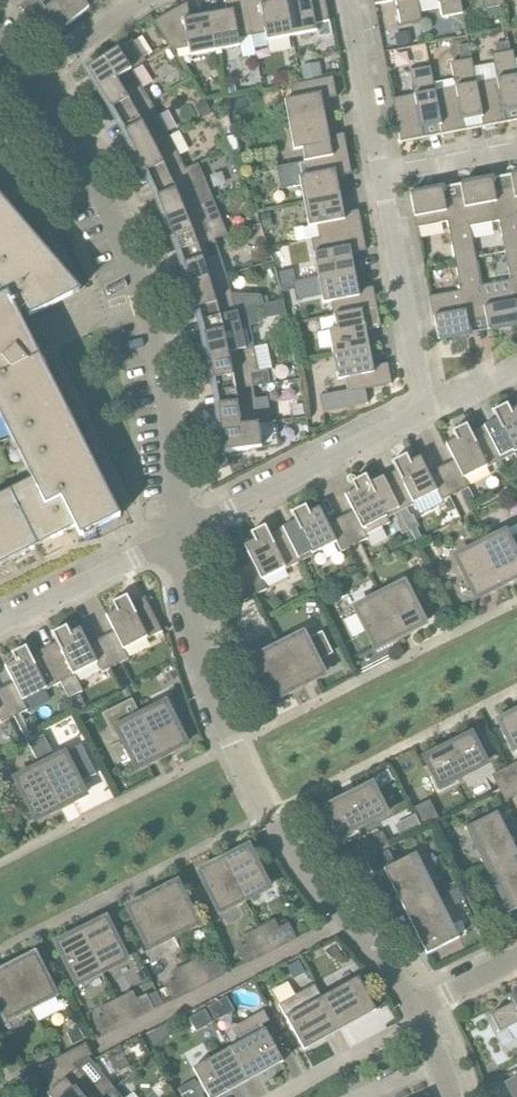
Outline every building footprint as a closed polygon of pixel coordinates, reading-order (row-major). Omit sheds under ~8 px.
[(59,0),(34,0),(44,12),(59,0)] [(68,27),(102,0),(59,0),(44,12),(61,33),(68,27)] [(253,36),(246,0),(226,0),(228,12),(209,15),(216,51),(241,46),(240,39),(253,36)] [(293,37),(286,1),(268,4),(267,0),(246,0),(253,36),(256,48),(269,46),(268,41),(293,37)] [(293,37),(318,32),(316,24),(330,21),(326,0),(289,0),(286,1),(293,37)] [(418,0),(374,0),(375,5),(397,1),(402,26),(423,22),(418,0)] [(461,0),(440,0),(443,18),(464,14),(461,0)] [(501,7),(505,6),(504,0),(482,0),(484,10),(488,9),(489,18),(503,16),(501,7)] [(191,56),(216,51),(209,15),(191,19),(188,4),(179,8),(160,19),(155,22),(174,51),(190,48),(191,56)] [(101,91),(132,70),(147,61),(133,40),(87,70),(101,91)] [(396,65),(429,60),(427,41),(393,46),(396,65)] [(516,109),(516,68),(514,51),(493,56),(498,80),(477,84),(482,116),(484,129),(508,124),(505,112),(516,109)] [(464,120),(482,116),(477,84),(473,59),(452,63),(456,88),(436,92),(441,124),(443,137),(466,132),(464,120)] [(422,127),(441,124),(436,92),(431,67),(410,71),(415,96),(393,100),(402,145),(403,145),(403,144),(425,140),(422,127)] [(119,121),(152,102),(145,91),(132,70),(101,91),(113,110),(119,121)] [(290,126),(327,119),(323,101),(338,98),(334,77),(291,85),(293,99),(286,101),(290,126)] [(136,152),(168,133),(158,114),(152,102),(119,121),(126,132),(136,152)] [(305,163),(349,154),(345,135),(330,137),(327,119),(290,126),(295,151),(303,149),(305,163)] [(152,184),(186,168),(181,158),(168,133),(136,152),(147,174),(152,184)] [(305,202),(341,195),(338,177),(352,174),(349,154),(305,163),(277,168),(281,188),(302,184),(305,202)] [(166,216),(210,194),(202,173),(198,164),(187,169),(186,168),(152,184),(158,197),(166,216)] [(516,250),(516,206),(514,188),(496,192),(493,179),(461,185),(464,198),(475,258),(477,258),(471,226),(500,221),(506,252),(516,250)] [(456,262),(475,258),(464,198),(446,201),(443,189),(410,195),(411,196),(412,196),(418,228),(448,222),(456,262)] [(180,251),(216,241),(211,228),(202,204),(213,200),(210,194),(166,216),(176,240),(180,251)] [(320,239),(363,231),(359,211),(345,214),(341,195),(305,202),(310,227),(318,226),(320,239)] [(21,335),(11,325),(68,276),(0,197),(0,282),(9,294),(0,298),(0,402),(40,482),(0,503),(0,566),(76,528),(81,538),(121,517),(93,461),(92,461),(39,356),(21,335)] [(320,279),(356,272),(352,254),(367,251),(363,231),(320,239),(323,252),(315,254),(320,279)] [(192,290),(229,283),(220,252),(216,241),(180,251),(184,265),(192,290)] [(506,252),(511,280),(482,286),(477,258),(475,258),(487,319),(489,331),(516,326),(516,250),(506,252)] [(469,322),(487,319),(475,258),(456,262),(461,290),(431,296),(439,340),(438,340),(438,341),(471,335),(469,322)] [(282,285),(296,283),(294,270),(280,272),(282,285)] [(335,316),(378,308),(374,288),(359,291),(356,272),(320,279),(324,304),(332,303),(335,316)] [(297,278),(300,300),(321,297),(318,275),(297,278)] [(239,317),(238,312),(251,308),(263,305),(261,295),(233,293),(229,283),(192,290),(198,309),(202,324),(239,317)] [(269,302),(273,313),(289,308),(285,297),(269,302)] [(334,356),(370,349),(367,330),(382,327),(378,308),(335,316),(337,329),(329,330),(334,356)] [(209,355),(247,349),(241,325),(239,317),(202,324),(205,335),(209,355)] [(268,369),(259,371),(254,348),(247,349),(209,355),(215,380),(217,394),(255,391),(254,387),(271,384),(268,369)] [(370,349),(334,356),(339,381),(346,379),(349,393),(392,385),(389,364),(374,367),(370,349)] [(222,427),(259,424),(256,400),(255,391),(217,394),(219,406),(222,427)] [(512,412),(508,405),(494,412),(498,421),(485,427),(502,461),(516,454),(516,455),(516,409),(512,412)] [(225,453),(279,446),(276,421),(259,424),(222,427),(225,453)] [(488,468),(502,461),(485,427),(472,434),(468,425),(453,432),(457,439),(447,444),(455,461),(464,479),(488,467),(488,468)] [(415,503),(438,492),(429,474),(421,457),(411,462),(407,455),(393,463),(397,471),(384,478),(405,519),(411,516),(407,509),(416,505),(415,503)] [(464,479),(455,461),(442,468),(456,495),(462,492),(469,489),(464,479)] [(429,474),(438,492),(443,502),(456,495),(442,468),(429,474)] [(399,522),(405,519),(384,478),(371,484),(367,476),(353,483),(356,490),(346,495),(354,512),(364,529),(387,518),(387,519),(396,515),(399,522)] [(469,489),(462,492),(468,503),(474,499),(469,489)] [(314,554),(337,543),(329,525),(320,508),(310,513),(306,506),(292,513),(297,522),(283,529),(300,563),(315,556),(314,554)] [(369,539),(364,529),(354,512),(341,518),(355,546),(369,539)] [(329,525),(337,543),(342,553),(355,546),(341,518),(329,525)] [(286,570),(300,563),(283,529),(270,535),(266,526),(252,534),(255,541),(245,546),(253,562),(263,580),(286,569),(286,570)] [(505,585),(516,579),(516,538),(510,541),(506,533),(484,544),(505,585)] [(477,599),(505,585),(484,544),(457,558),(477,599)] [(263,580),(253,562),(240,568),(255,597),(268,590),(263,580)] [(236,594),(238,605),(255,597),(240,568),(219,578),(219,579),(223,597),(236,594)] [(379,597),(400,638),(426,625),(405,584),(379,597)] [(238,605),(236,594),(223,597),(225,610),(239,608),(238,605)] [(115,632),(125,650),(147,638),(148,640),(163,632),(146,598),(132,605),(128,596),(113,603),(117,610),(107,616),(115,632)] [(377,649),(400,638),(379,597),(356,608),(377,649)] [(98,663),(89,645),(81,629),(71,634),(67,627),(53,634),(57,642),(44,649),(61,683),(73,705),(83,700),(79,693),(83,691),(75,676),(76,676),(75,675),(98,663)] [(115,632),(102,639),(116,666),(130,660),(125,650),(115,632)] [(325,675),(317,660),(331,653),(322,635),(308,642),(304,634),(279,647),(300,688),(325,675)] [(102,639),(89,645),(98,663),(103,673),(116,666),(102,639)] [(14,683),(24,701),(47,689),(47,690),(61,683),(44,649),(31,655),(27,647),(12,654),(16,661),(6,666),(14,683)] [(276,700),(300,688),(279,647),(255,659),(276,700)] [(14,683),(1,689),(15,717),(29,711),(24,701),(14,683)] [(0,690),(0,720),(2,724),(15,717),(1,689),(0,690)] [(141,716),(162,757),(187,745),(166,704),(141,716)] [(500,721),(515,751),(516,750),(516,713),(500,721)] [(138,769),(162,757),(141,716),(117,728),(138,769)] [(472,735),(426,758),(441,788),(487,765),(472,735)] [(43,766),(64,807),(86,795),(65,754),(43,766)] [(507,770),(516,790),(516,765),(507,770)] [(37,820),(64,807),(43,766),(16,779),(37,820)] [(495,776),(507,800),(516,795),(516,790),(507,770),(495,776)] [(341,838),(388,815),(373,785),(327,808),(341,838)] [(516,863),(516,850),(498,813),(466,829),(490,876),(516,863)] [(383,835),(359,847),(365,859),(389,847),(383,835)] [(225,860),(245,901),(270,889),(249,847),(225,860)] [(406,912),(439,896),(417,854),(385,870),(406,912)] [(221,913),(245,901),(225,860),(200,872),(221,913)] [(490,876),(509,914),(516,910),(516,863),(490,876)] [(155,895),(175,936),(199,924),(178,883),(155,895)] [(150,949),(175,936),(155,895),(129,908),(150,949)] [(439,896),(406,912),(428,955),(460,939),(439,896)] [(78,934),(99,975),(127,960),(107,919),(78,934)] [(271,951),(295,939),(288,924),(279,928),(275,919),(259,928),(271,951)] [(243,965),(271,951),(259,928),(241,937),(245,945),(236,950),(243,965)] [(78,985),(99,975),(78,934),(58,944),(78,985)] [(9,968),(30,1009),(56,996),(35,955),(9,968)] [(199,987),(224,975),(216,959),(208,963),(204,956),(187,964),(199,987)] [(172,1001),(199,987),(187,964),(170,973),(174,981),(165,986),(172,1001)] [(30,1009),(9,968),(0,973),(0,1007),(7,1021),(30,1009)] [(324,997),(341,1031),(377,1011),(359,978),(324,997)] [(129,1023),(153,1011),(145,996),(137,1000),(132,991),(117,999),(129,1023)] [(500,1033),(516,1025),(516,996),(509,1000),(512,1006),(491,1016),(500,1033)] [(305,1051),(341,1031),(324,997),(287,1018),(305,1051)] [(101,1037),(129,1023),(117,999),(98,1009),(103,1017),(93,1022),(101,1037)] [(359,1023),(368,1037),(398,1019),(389,1005),(359,1023)] [(229,1049),(249,1082),(284,1063),(266,1030),(264,1030),(261,1026),(268,1022),(263,1012),(231,1030),(236,1040),(239,1039),(241,1043),(229,1049)] [(72,1047),(85,1040),(78,1027),(65,1034),(72,1047)] [(69,1068),(90,1058),(93,1056),(87,1044),(87,1043),(63,1056),(69,1068)] [(249,1082),(229,1049),(194,1069),(200,1082),(196,1084),(194,1081),(178,1090),(182,1096),(222,1096),(249,1082)] [(69,1068),(63,1056),(40,1068),(46,1080),(69,1068)] [(90,1058),(69,1068),(46,1080),(52,1091),(48,1094),(50,1096),(104,1096),(115,1088),(90,1058)] [(508,1085),(514,1096),(516,1096),(516,1081),(508,1085)] [(115,1088),(104,1096),(122,1096),(115,1088)]
